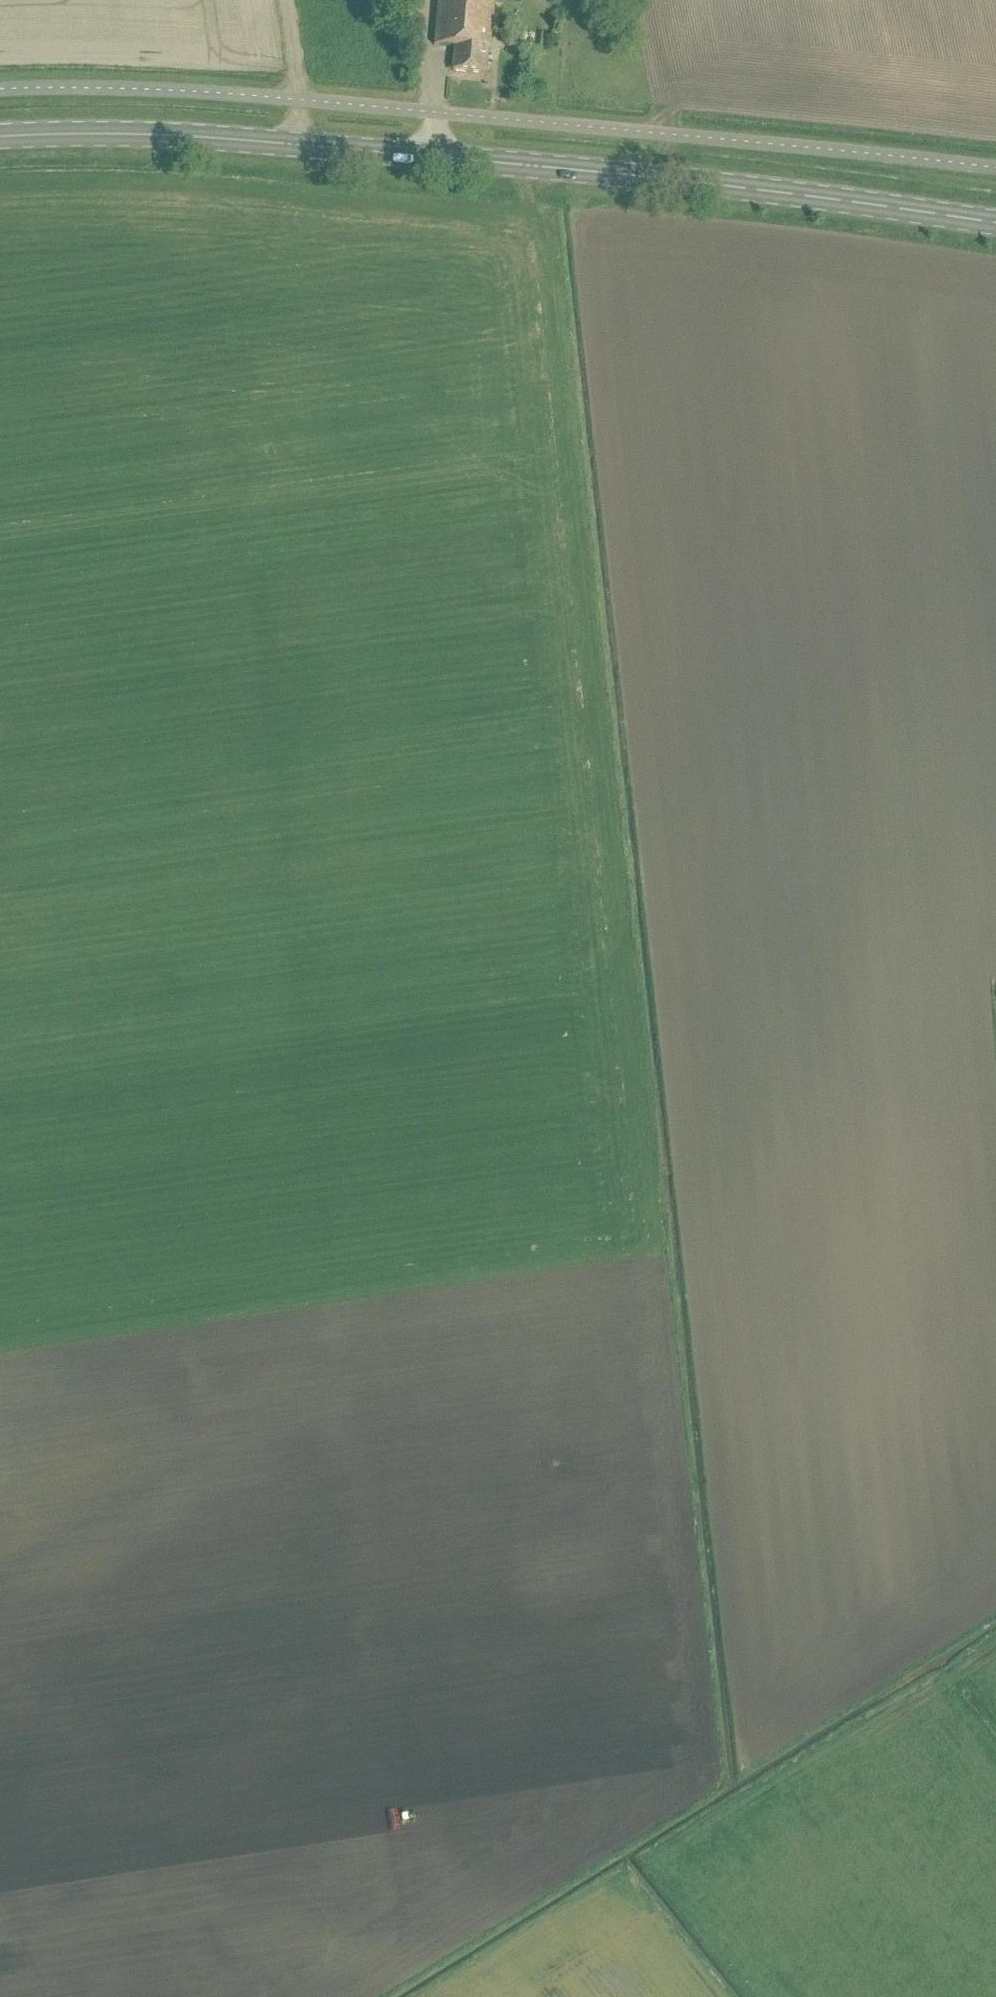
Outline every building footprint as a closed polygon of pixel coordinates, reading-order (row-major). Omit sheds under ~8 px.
[(487,77),(489,53),(491,53),(496,0),(440,0),(435,49),(457,51),(454,74),(487,77)]
